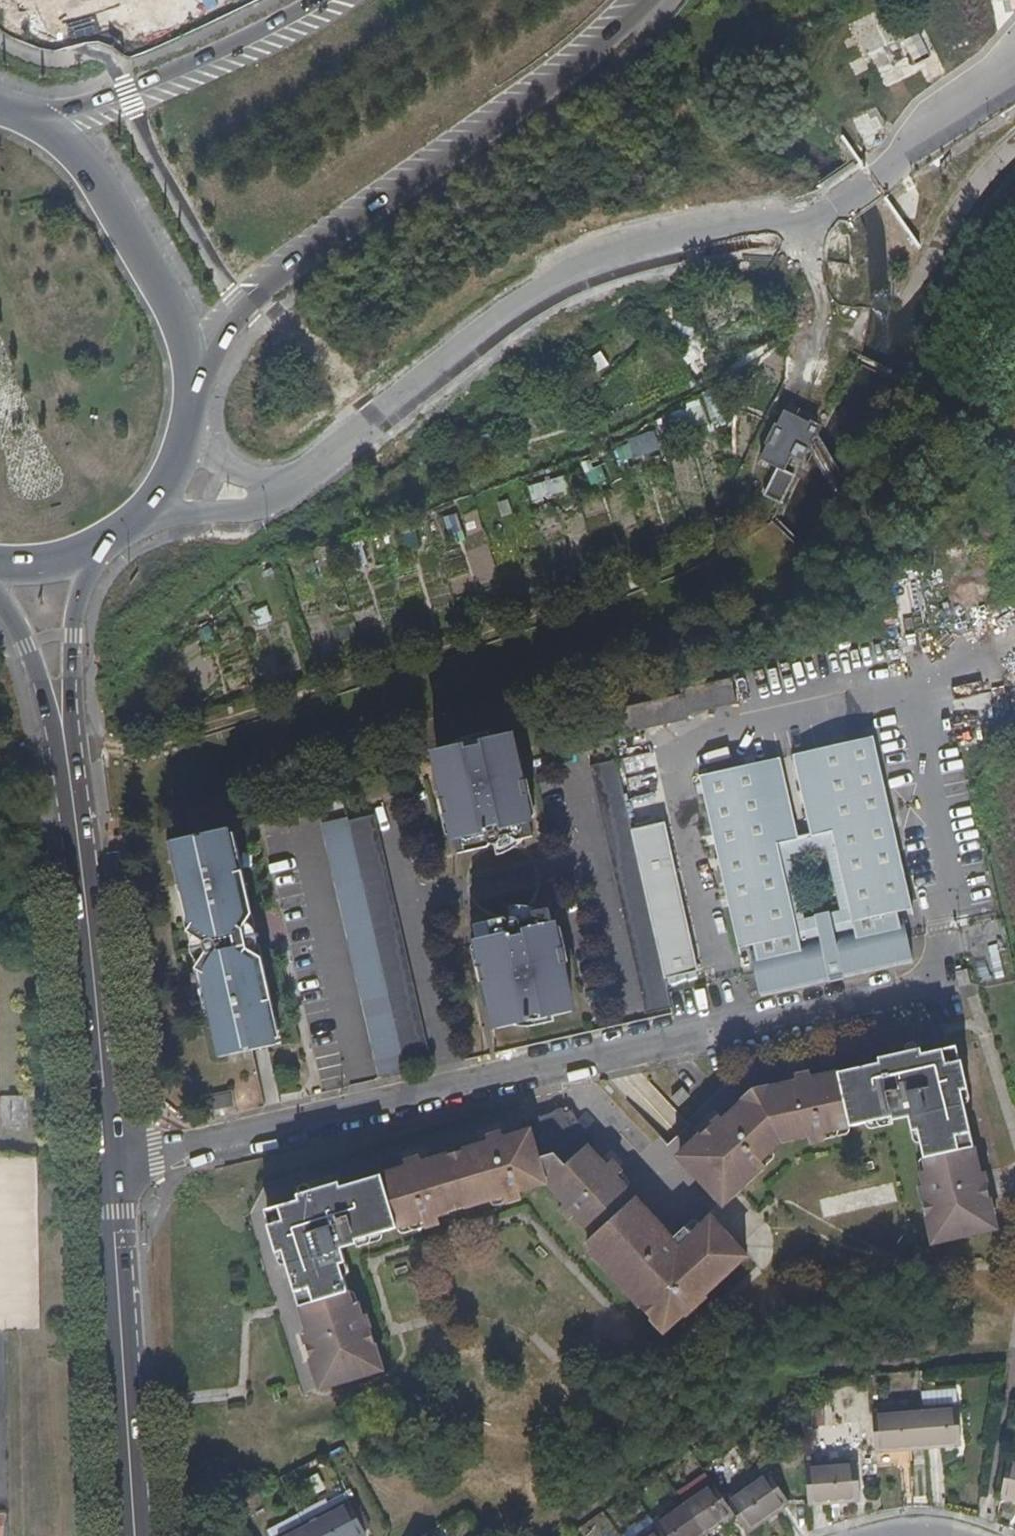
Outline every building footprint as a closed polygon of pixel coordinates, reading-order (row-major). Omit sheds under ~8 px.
[(959,22),(994,14),(991,0),(954,0),(959,22)] [(893,66),(885,49),(871,56),(887,87),(915,73),(908,59),(893,66)] [(593,372),(607,366),(601,350),(586,356),(593,372)] [(698,401),(671,410),(679,432),(706,423),(698,401)] [(772,467),(761,496),(782,504),(815,423),(776,408),(755,460),(772,467)] [(654,430),(612,446),(618,464),(661,448),(654,430)] [(564,476),(526,485),(530,501),(568,491),(564,476)] [(690,483),(677,487),(684,510),(697,506),(690,483)] [(730,683),(656,699),(664,735),(689,729),(687,722),(736,712),(730,683)] [(664,735),(656,699),(614,708),(622,744),(664,735)] [(506,747),(440,761),(443,774),(439,775),(443,802),(440,803),(443,820),(447,819),(452,846),(456,846),(471,857),(478,848),(480,848),(484,847),(486,847),(491,852),(493,853),(495,853),(497,852),(499,851),(500,849),(500,847),(501,845),(502,843),(504,843),(507,843),(509,843),(514,848),(531,844),(522,803),(527,802),(524,787),(519,788),(514,761),(509,762),(506,747)] [(748,961),(757,1004),(828,988),(826,979),(837,976),(839,986),(911,970),(900,926),(896,927),(895,922),(910,919),(872,747),(792,765),(799,799),(786,802),(778,767),(697,785),(735,958),(751,954),(752,960),(748,961)] [(643,1021),(669,1015),(616,769),(590,775),(643,1021)] [(352,834),(404,1077),(432,1071),(379,824),(351,830),(352,834)] [(196,1025),(204,1024),(214,1066),(273,1053),(264,1011),(272,1009),(260,953),(247,956),(243,936),(255,933),(243,876),(236,878),(227,834),(168,848),(177,891),(169,893),(179,939),(197,948),(195,951),(194,953),(194,956),(195,958),(197,960),(200,961),(186,976),(196,1025)] [(404,1077),(352,834),(326,839),(378,1086),(404,1080),(404,1077)] [(496,1015),(499,1031),(561,1017),(558,1001),(563,1000),(558,972),(563,971),(560,956),(555,957),(546,916),(530,920),(524,931),(517,932),(517,929),(517,927),(515,926),(512,925),(509,925),(507,926),(505,928),(503,931),(502,934),(500,935),(496,936),(493,935),(485,929),(475,951),(480,974),(475,975),(478,989),(483,989),(489,1016),(496,1015)] [(839,986),(837,976),(826,979),(828,988),(829,991),(840,989),(839,986)] [(691,1155),(680,1166),(721,1211),(732,1199),(735,1202),(767,1171),(764,1167),(781,1150),(807,1145),(808,1148),(809,1150),(817,1148),(824,1146),(823,1140),(890,1124),(890,1128),(907,1124),(910,1135),(915,1134),(924,1174),(920,1176),(923,1189),(919,1190),(927,1232),(932,1231),(935,1247),(992,1234),(989,1220),(994,1218),(984,1174),(978,1176),(961,1095),(966,1094),(960,1064),(943,1068),(940,1053),(921,1058),(919,1051),(877,1061),(878,1067),(808,1083),(807,1078),(793,1082),(794,1088),(768,1095),(767,1089),(751,1093),(748,1094),(736,1105),(739,1109),(721,1124),(718,1121),(687,1151),(691,1155)] [(5,1098),(5,1128),(30,1128),(30,1097),(5,1098)] [(220,1106),(200,1110),(202,1121),(223,1117),(220,1106)] [(319,1377),(323,1391),(369,1377),(365,1361),(369,1359),(356,1318),(352,1319),(348,1304),(344,1306),(332,1268),(337,1266),(333,1253),(348,1249),(346,1242),(414,1223),(415,1230),(430,1227),(428,1217),(496,1200),(498,1208),(513,1204),(511,1196),(538,1189),(558,1211),(554,1215),(565,1227),(570,1223),(593,1246),(589,1251),(601,1265),(598,1268),(666,1341),(685,1322),(688,1325),(710,1303),(707,1300),(748,1262),(712,1222),(691,1241),(685,1234),(672,1246),(635,1206),(632,1209),(612,1188),(619,1180),(609,1170),(605,1174),(586,1154),(593,1147),(576,1130),(575,1122),(570,1116),(568,1116),(566,1118),(562,1117),(561,1114),(558,1113),(555,1116),(550,1121),(525,1127),(527,1137),(501,1146),(500,1139),(484,1143),(486,1150),(426,1166),(425,1160),(408,1165),(409,1171),(345,1190),(343,1183),(300,1195),(302,1202),(280,1208),(284,1223),(269,1228),(277,1257),(283,1255),(308,1337),(302,1339),(315,1378),(319,1377)] [(866,1418),(869,1454),(964,1449),(962,1400),(926,1402),(926,1415),(866,1418)] [(797,1447),(800,1484),(850,1480),(848,1443),(797,1447)] [(992,1502),(1014,1506),(1014,1468),(1000,1466),(992,1502)] [(729,1523),(738,1535),(739,1535),(781,1507),(761,1477),(718,1506),(708,1491),(650,1531),(653,1535),(710,1535),(729,1523)] [(348,1504),(286,1535),(363,1535),(365,1535),(348,1504)]
